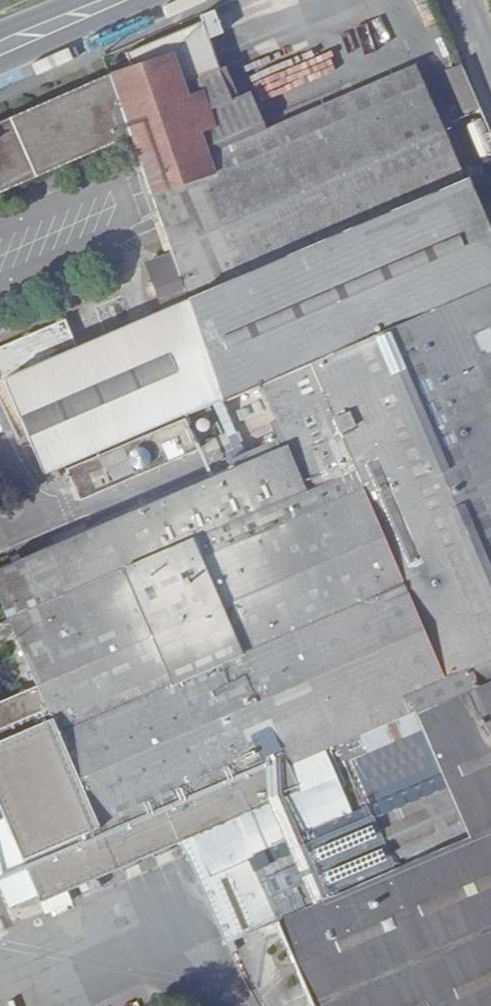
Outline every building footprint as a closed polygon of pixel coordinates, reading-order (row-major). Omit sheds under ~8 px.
[(467,177),(463,179),(414,66),(254,134),(238,97),(231,99),(218,68),(207,38),(223,33),(213,9),(199,15),(201,20),(126,52),(131,65),(0,122),(0,191),(130,135),(151,195),(171,254),(146,263),(162,310),(76,347),(64,318),(0,346),(0,348),(3,356),(0,357),(0,381),(3,379),(43,473),(220,396),(222,400),(260,384),(284,436),(490,348),(490,234),(467,177)] [(481,109),(462,64),(445,70),(464,115),(481,109)] [(265,130),(249,92),(238,97),(254,134),(265,130)] [(190,859),(226,943),(277,922),(313,1005),(490,1005),(490,348),(284,436),(227,460),(231,467),(0,566),(0,603),(36,685),(47,709),(51,717),(0,739),(0,811),(3,817),(36,895),(39,901),(178,840),(190,859)] [(79,501),(197,450),(185,417),(65,468),(79,501)] [(47,709),(36,685),(0,700),(0,729),(47,709)] [(3,817),(0,819),(0,887),(9,907),(36,895),(3,817)]
